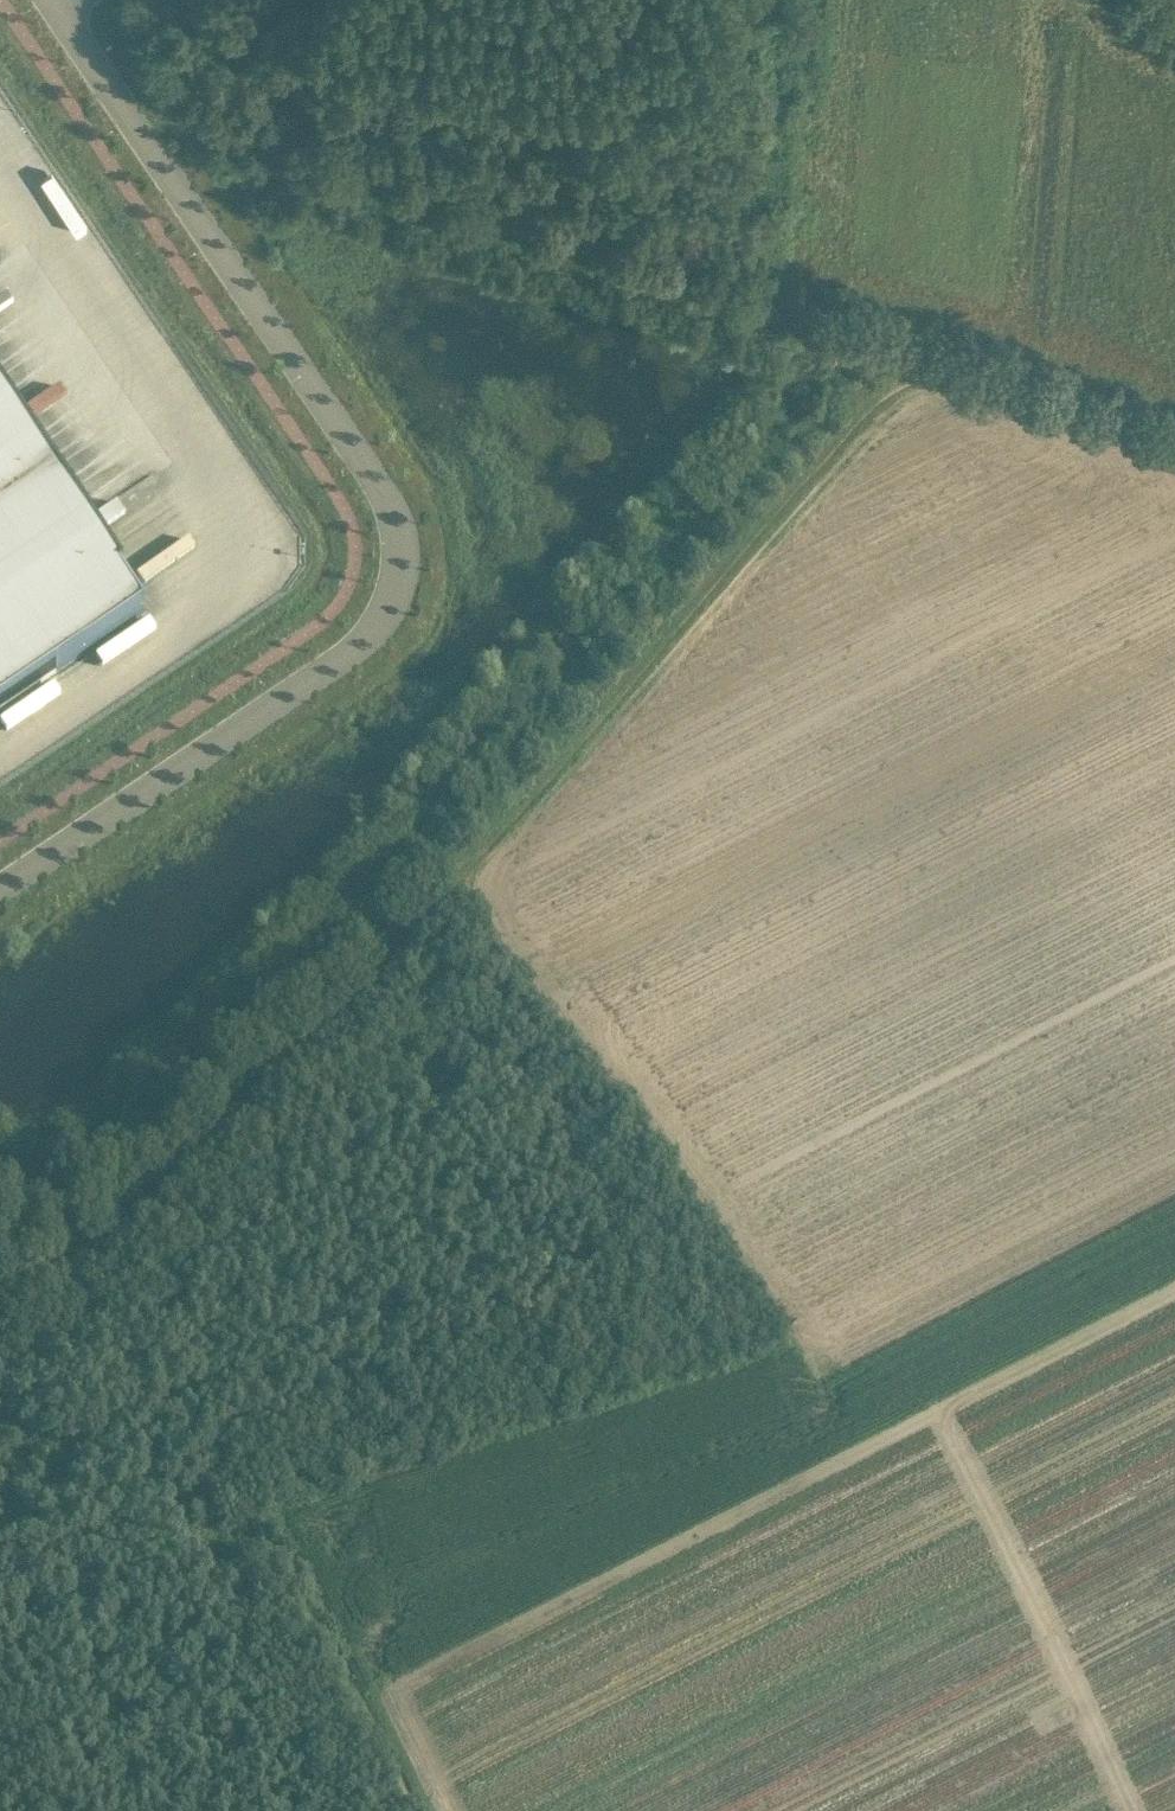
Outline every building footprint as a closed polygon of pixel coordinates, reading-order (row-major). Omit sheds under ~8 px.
[(144,614),(119,576),(123,573),(116,564),(112,566),(0,400),(0,711),(144,614)]
